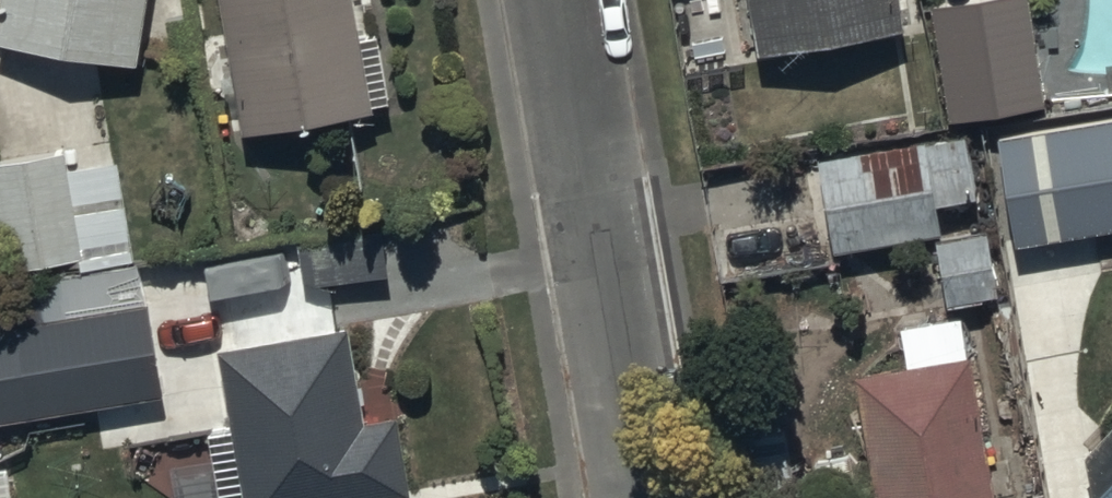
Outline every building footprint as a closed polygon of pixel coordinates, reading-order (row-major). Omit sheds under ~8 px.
[(132,43),(140,0),(0,0),(0,20),(132,43)] [(240,115),(387,91),(375,17),(360,19),(357,0),(221,0),(240,115)] [(901,0),(750,0),(758,46),(905,20),(901,0)] [(934,2),(948,112),(1044,100),(1031,0),(952,0),(934,2)] [(997,140),(1017,249),(1111,232),(1111,119),(997,140)] [(965,123),(820,144),(834,229),(977,208),(965,123)] [(67,157),(64,137),(0,147),(0,257),(71,245),(71,251),(132,241),(117,149),(67,157)] [(158,380),(134,251),(5,275),(12,310),(0,313),(0,409),(158,380)] [(850,355),(873,491),(851,495),(852,497),(996,497),(963,303),(894,315),(900,347),(850,355)] [(400,402),(367,406),(356,312),(218,330),(228,412),(208,415),(218,497),(287,497),(411,483),(400,402)] [(1103,433),(1111,441),(1111,423),(1103,433)] [(1075,497),(1076,497),(1111,497),(1111,455),(1075,497)]
